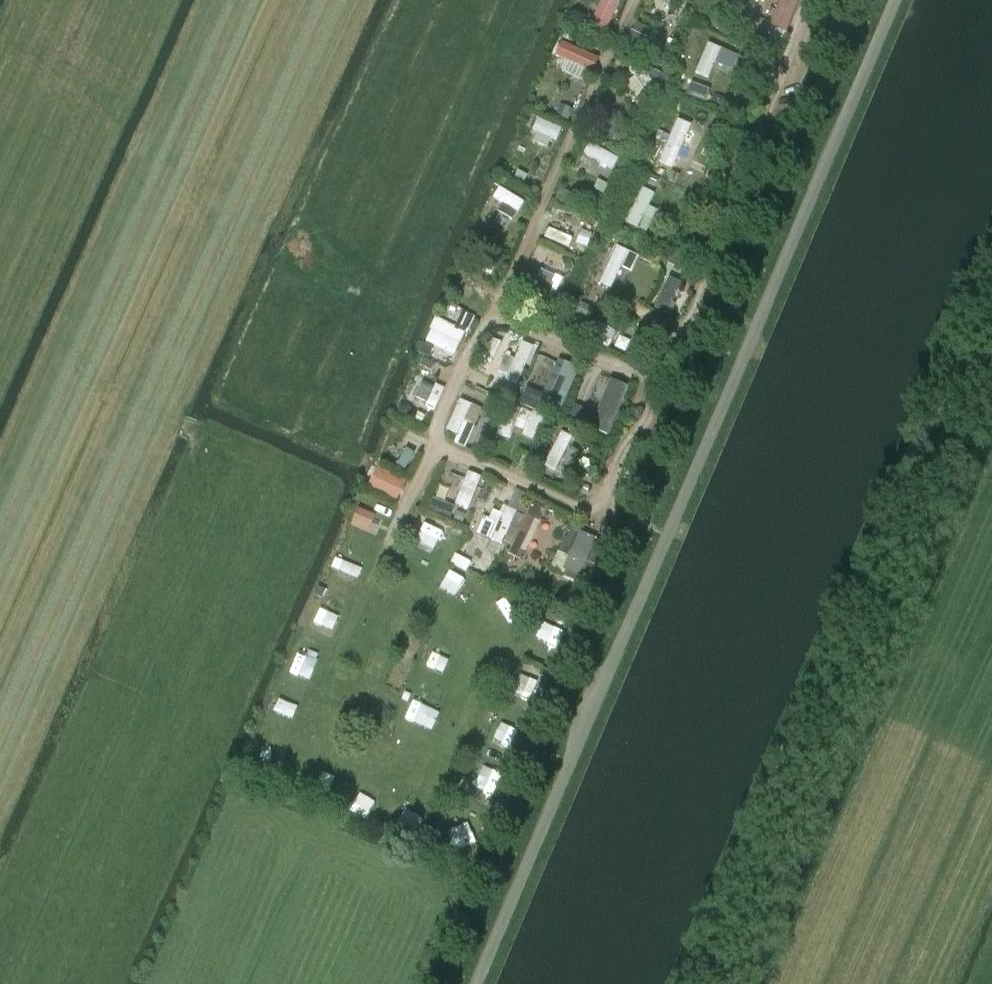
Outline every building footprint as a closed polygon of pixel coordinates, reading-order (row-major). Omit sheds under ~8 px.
[(619,3),(613,0),(601,0),(587,31),(602,39),(619,3)] [(765,5),(760,0),(758,0),(748,10),(753,16),(765,5)] [(771,27),(774,29),(786,33),(798,0),(781,0),(771,27)] [(631,32),(626,44),(665,62),(670,50),(661,46),(665,37),(636,24),(632,33),(631,32)] [(570,41),(573,34),(567,31),(563,38),(570,41)] [(708,79),(720,49),(707,43),(695,73),(708,79)] [(561,44),(555,57),(566,61),(561,71),(581,80),(586,71),(591,73),(597,60),(561,44)] [(731,71),(738,56),(721,49),(715,64),(731,71)] [(656,87),(648,77),(637,63),(629,70),(634,77),(647,93),(648,94),(656,87)] [(662,82),(665,75),(651,69),(648,77),(656,87),(662,82)] [(705,102),(710,89),(701,85),(696,99),(705,102)] [(568,121),(572,109),(560,105),(556,116),(568,121)] [(556,140),(561,129),(537,119),(533,130),(538,132),(534,141),(547,147),(551,138),(556,140)] [(672,167),(689,125),(678,120),(660,162),(672,167)] [(612,141),(618,129),(607,123),(600,135),(612,141)] [(628,148),(637,130),(622,123),(613,141),(628,148)] [(667,144),(670,136),(659,131),(655,139),(667,144)] [(613,169),(618,159),(590,143),(584,153),(613,169)] [(523,185),(527,176),(518,171),(513,180),(523,185)] [(676,184),(680,175),(672,172),(668,181),(676,184)] [(655,187),(658,178),(650,175),(647,183),(655,187)] [(604,194),(609,185),(598,180),(594,189),(604,194)] [(499,186),(488,206),(512,220),(523,201),(499,186)] [(655,194),(642,188),(625,223),(646,233),(657,211),(649,207),(655,194)] [(577,240),(588,244),(591,237),(580,233),(577,240)] [(692,268),(702,247),(691,242),(684,258),(681,263),(683,264),(692,268)] [(617,246),(599,283),(611,288),(620,268),(631,273),(639,257),(617,246)] [(681,263),(684,258),(672,252),(667,263),(681,270),(683,264),(681,263)] [(565,270),(573,269),(571,258),(563,260),(565,270)] [(540,271),(534,292),(555,298),(562,277),(540,271)] [(667,315),(681,283),(668,278),(654,309),(667,315)] [(588,320),(593,308),(578,301),(573,313),(588,320)] [(435,317),(429,330),(431,331),(426,341),(454,355),(464,333),(467,334),(475,317),(473,316),(463,311),(455,327),(435,317)] [(516,385),(533,347),(522,342),(514,359),(504,354),(497,371),(507,376),(505,380),(516,385)] [(429,357),(433,348),(423,344),(419,353),(429,357)] [(431,370),(434,364),(424,359),(421,365),(431,370)] [(556,420),(578,369),(565,363),(548,400),(542,414),(556,420)] [(427,403),(435,388),(422,382),(415,397),(427,403)] [(610,382),(591,430),(608,436),(627,389),(610,382)] [(514,398),(518,390),(510,386),(506,394),(514,398)] [(542,414),(548,400),(543,398),(544,396),(526,388),(519,404),(542,414)] [(475,427),(482,410),(471,405),(460,400),(446,430),(457,435),(464,421),(475,427)] [(582,419),(586,410),(574,404),(570,414),(582,419)] [(400,407),(398,412),(400,417),(402,418),(405,420),(410,418),(412,413),(411,407),(408,406),(406,405),(400,407)] [(509,440),(521,410),(507,405),(496,435),(509,440)] [(418,429),(425,416),(418,412),(414,419),(411,418),(408,424),(411,425),(418,429)] [(543,445),(553,422),(533,412),(522,435),(543,445)] [(554,472),(571,437),(561,432),(544,467),(554,472)] [(405,470),(414,453),(406,449),(397,465),(405,470)] [(592,479),(597,469),(589,465),(584,475),(592,479)] [(377,469),(370,485),(397,498),(405,483),(377,469)] [(468,508),(480,477),(468,472),(455,503),(468,508)] [(487,504),(495,484),(488,481),(479,501),(487,504)] [(509,551),(522,557),(548,503),(535,497),(509,551)] [(438,515),(443,503),(432,498),(427,511),(438,515)] [(502,545),(516,512),(505,507),(502,514),(498,523),(489,519),(483,517),(476,534),(491,540),(502,545)] [(358,510),(352,523),(367,530),(372,517),(358,510)] [(462,524),(466,515),(457,511),(453,520),(462,524)] [(415,544),(436,552),(444,531),(423,523),(415,544)] [(579,576),(596,539),(580,532),(563,569),(579,576)] [(492,605),(505,622),(516,614),(503,597),(492,605)] [(520,661),(514,698),(534,701),(539,664),(520,661)] [(499,724),(493,742),(511,748),(517,730),(499,724)] [(470,822),(446,827),(451,849),(475,844),(470,822)]
